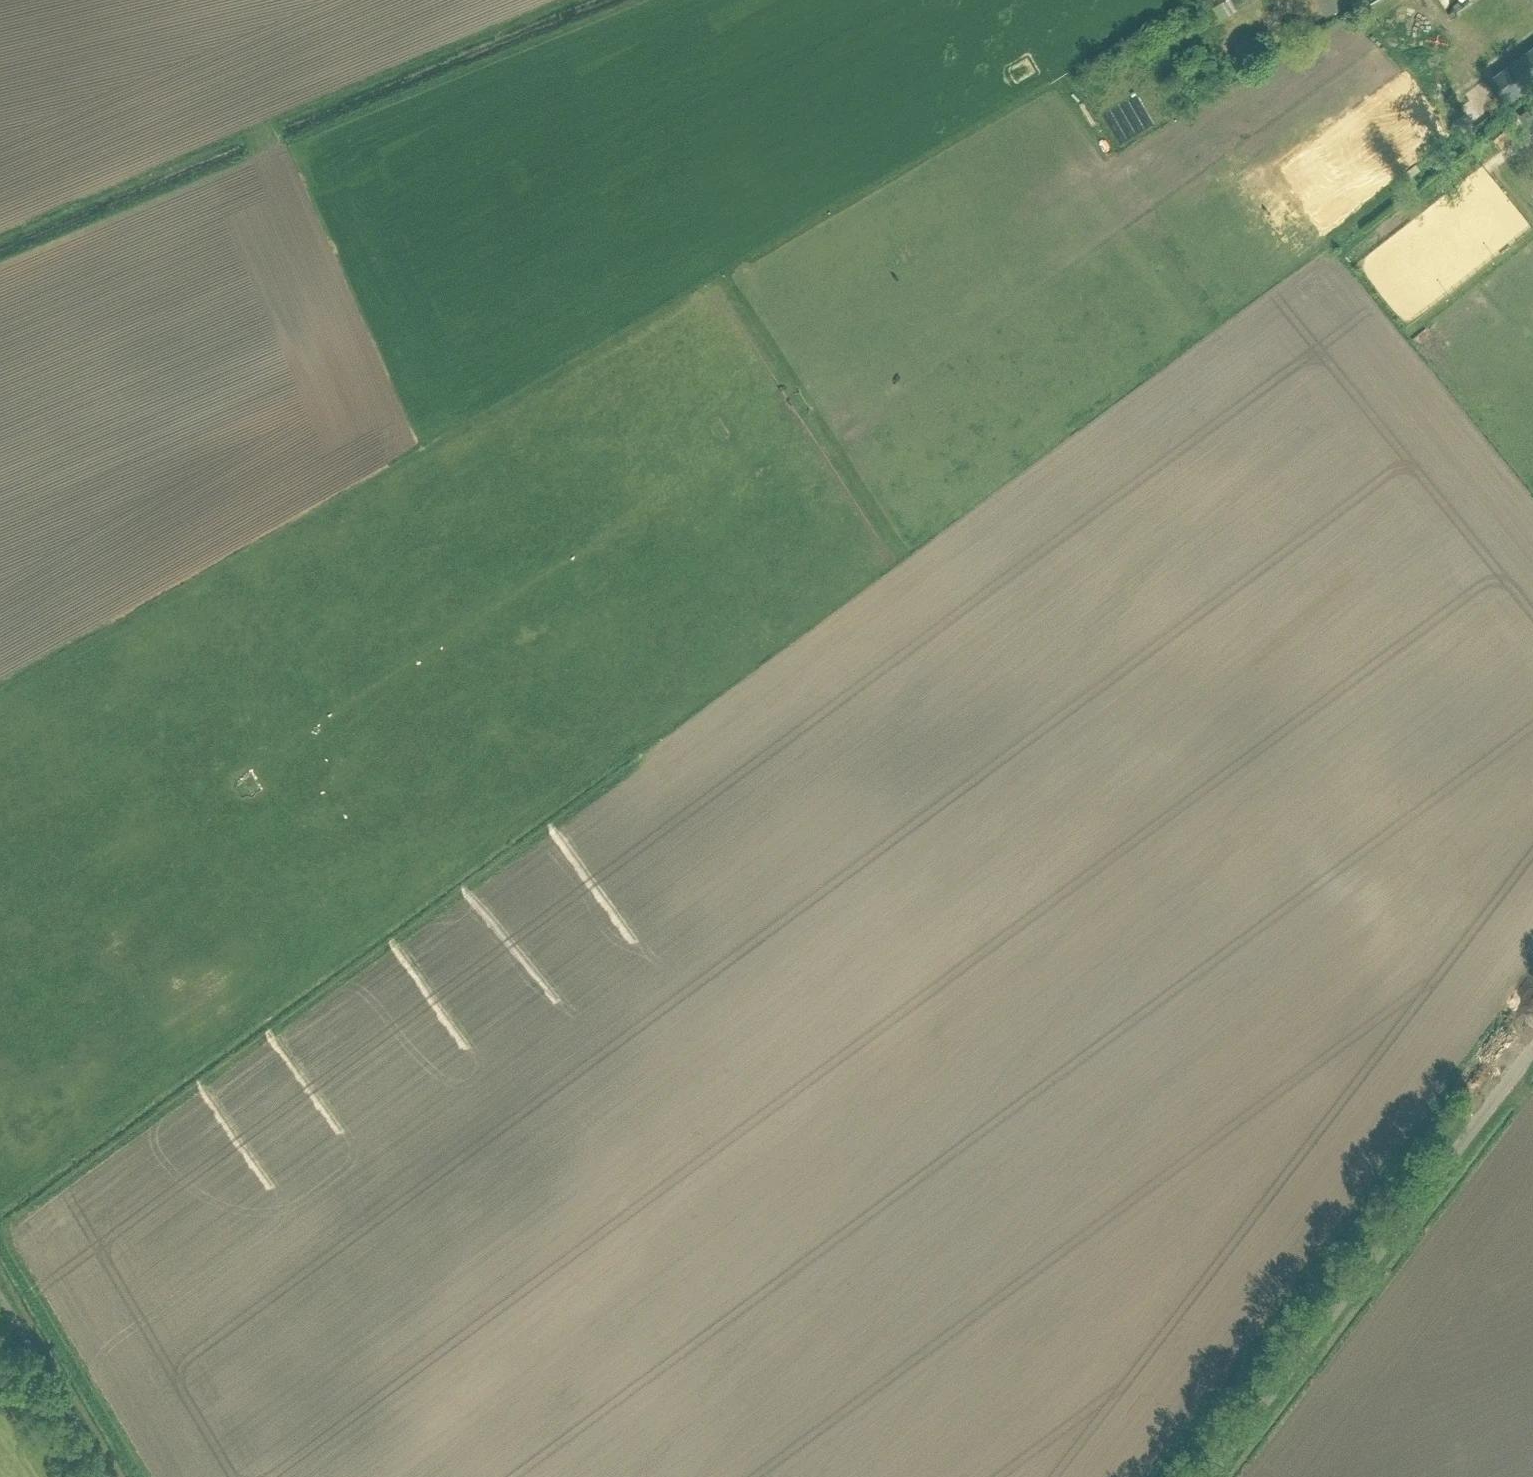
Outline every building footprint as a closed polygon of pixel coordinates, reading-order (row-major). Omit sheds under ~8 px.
[(1344,0),(1318,0),(1326,15),(1347,4),(1344,0)] [(1520,116),(1532,133),(1532,105),(1520,116)]
